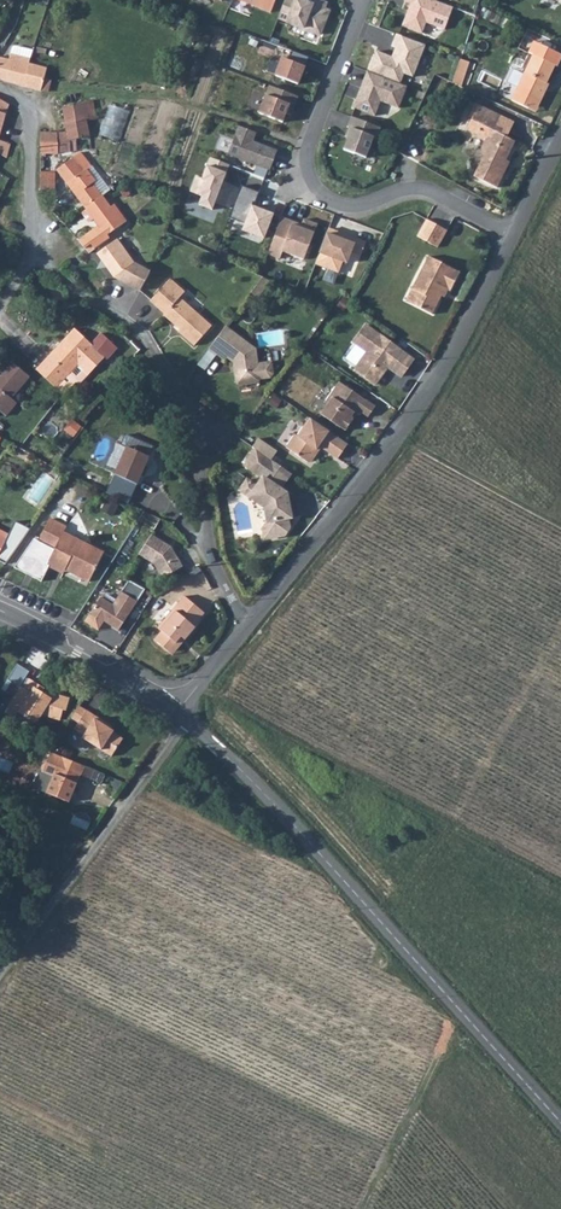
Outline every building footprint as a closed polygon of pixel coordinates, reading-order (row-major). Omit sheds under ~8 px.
[(271,14),(276,0),(235,0),(271,14)] [(278,20),(320,36),(329,12),(324,11),(327,5),(315,0),(314,0),(312,6),(305,3),(306,0),(286,0),(278,20)] [(403,3),(409,5),(400,28),(420,35),(424,25),(443,32),(452,9),(434,3),(427,0),(404,0),(403,3)] [(376,53),(368,73),(399,86),(403,76),(412,79),(424,47),(395,36),(391,48),(399,51),(395,61),(376,53)] [(530,40),(524,53),(531,57),(553,67),(560,54),(530,40)] [(297,86),(308,59),(291,52),(287,61),(282,59),(275,77),(297,86)] [(23,86),(29,65),(28,64),(0,56),(0,79),(23,86)] [(511,101),(535,111),(547,86),(545,85),(553,67),(531,57),(511,101)] [(459,62),(456,74),(464,76),(468,65),(459,62)] [(23,86),(41,90),(43,85),(49,87),(51,80),(45,78),(47,69),(30,64),(29,65),(23,86)] [(368,73),(366,73),(352,109),(374,117),(380,103),(398,110),(406,88),(399,86),(368,73)] [(452,86),(460,89),(464,76),(456,74),(452,86)] [(290,116),(298,98),(269,87),(258,115),(282,124),(286,115),(290,116)] [(40,153),(46,153),(58,153),(59,151),(71,151),(70,145),(76,144),(76,138),(89,135),(88,119),(94,118),(92,99),(63,106),(68,133),(41,133),(40,153)] [(101,133),(121,141),(133,110),(113,102),(101,133)] [(482,155),(492,133),(491,133),(498,118),(478,109),(466,133),(476,138),(477,136),(486,140),(481,151),(482,155)] [(350,118),(347,128),(351,130),(343,151),(365,160),(373,139),(376,140),(380,129),(350,118)] [(492,133),(506,140),(513,125),(499,119),(492,133)] [(252,145),(256,134),(238,127),(227,155),(269,172),(277,152),(258,144),(257,147),(252,145)] [(482,155),(483,159),(473,179),(495,190),(504,171),(501,170),(504,163),(513,144),(506,140),(492,133),(482,155)] [(6,157),(9,144),(0,141),(0,154),(6,157)] [(57,169),(86,207),(102,195),(110,188),(100,176),(96,180),(86,167),(88,165),(87,162),(84,161),(79,154),(72,158),(69,161),(65,157),(60,158),(62,165),(57,169)] [(222,183),(229,166),(210,158),(202,180),(195,177),(189,192),(202,197),(198,205),(212,211),(214,204),(224,208),(232,187),(222,183)] [(57,171),(42,171),(42,190),(57,191),(57,171)] [(258,193),(240,186),(228,218),(245,225),(242,231),(263,239),(272,215),(251,207),(252,203),(254,204),(258,193)] [(86,207),(99,225),(85,235),(91,242),(92,244),(96,248),(109,238),(107,235),(125,220),(113,204),(110,206),(102,195),(86,207)] [(302,259),(315,224),(301,218),(299,224),(279,217),(267,254),(278,258),(280,252),(302,259)] [(416,235),(437,247),(446,231),(426,219),(416,235)] [(451,233),(464,233),(464,220),(451,220),(451,233)] [(358,255),(363,242),(326,227),(313,263),(338,272),(340,262),(344,262),(349,252),(358,255)] [(118,240),(99,254),(102,258),(116,277),(138,293),(143,283),(148,275),(134,263),(118,240)] [(85,249),(89,253),(96,248),(92,244),(85,249)] [(411,288),(417,292),(411,303),(431,314),(440,295),(438,293),(442,286),(447,289),(458,272),(428,256),(411,288)] [(270,282),(262,278),(250,293),(258,299),(270,282)] [(149,304),(162,315),(161,317),(173,326),(174,325),(179,329),(176,333),(193,347),(210,327),(178,300),(183,294),(168,282),(149,304)] [(440,295),(443,297),(447,289),(442,286),(438,293),(440,295)] [(404,300),(411,303),(417,292),(411,288),(404,300)] [(255,349),(225,327),(218,337),(208,351),(216,357),(216,355),(224,361),(226,359),(232,364),(234,383),(239,386),(256,384),(260,380),(270,379),(273,375),(271,362),(257,364),(255,349)] [(400,378),(414,360),(368,327),(356,343),(369,353),(356,370),(376,385),(388,368),(400,378)] [(67,394),(68,395),(80,382),(85,384),(109,358),(111,360),(122,348),(105,333),(95,344),(79,329),(40,370),(60,388),(67,394)] [(1,411),(7,416),(18,404),(13,399),(31,379),(16,365),(4,378),(1,375),(0,376),(0,412),(1,411)] [(368,419),(375,408),(339,383),(326,402),(326,407),(321,415),(340,429),(341,429),(345,432),(352,421),(352,417),(356,410),(359,412),(368,419)] [(347,446),(309,419),(303,428),(304,430),(299,438),(295,435),(285,448),(307,463),(311,463),(321,449),(337,460),(347,446)] [(115,475),(138,486),(150,459),(128,448),(115,475)] [(264,456),(255,450),(244,466),(262,479),(256,487),(251,495),(266,505),(264,508),(267,522),(262,529),(264,539),(289,535),(286,514),(287,514),(289,511),(286,494),(279,490),(277,488),(288,472),(264,456)] [(59,467),(73,474),(78,465),(63,458),(59,467)] [(288,472),(277,488),(279,490),(290,474),(288,472)] [(249,498),(251,495),(256,487),(247,480),(239,491),(249,498)] [(34,540),(14,569),(42,582),(49,567),(59,571),(61,568),(90,583),(104,553),(65,533),(67,528),(50,520),(39,542),(34,540)] [(2,549),(0,553),(0,561),(5,564),(9,559),(26,535),(30,529),(16,522),(9,534),(0,529),(0,548),(2,549)] [(155,534),(142,553),(157,563),(165,578),(185,567),(174,547),(155,534)] [(94,615),(123,631),(140,601),(124,592),(116,606),(103,599),(94,615)] [(175,610),(195,626),(204,614),(185,598),(175,610)] [(175,610),(174,612),(176,613),(169,622),(167,620),(158,630),(162,633),(155,642),(169,654),(181,641),(184,643),(195,630),(193,628),(195,626),(175,610)] [(16,663),(6,678),(20,687),(5,711),(20,720),(24,714),(37,722),(43,714),(60,718),(63,708),(65,709),(68,697),(53,693),(52,694),(50,694),(49,695),(40,691),(43,687),(24,675),(28,670),(16,663)] [(79,703),(70,717),(79,722),(87,708),(79,703)] [(79,722),(75,728),(79,730),(91,711),(87,708),(79,722)] [(91,711),(79,730),(84,734),(83,736),(114,755),(125,737),(115,730),(115,728),(112,726),(95,716),(96,714),(91,711)] [(85,772),(89,763),(54,748),(46,769),(47,769),(57,773),(51,789),(72,798),(84,772),(85,772)] [(57,773),(47,769),(42,783),(43,786),(51,789),(57,773)]
